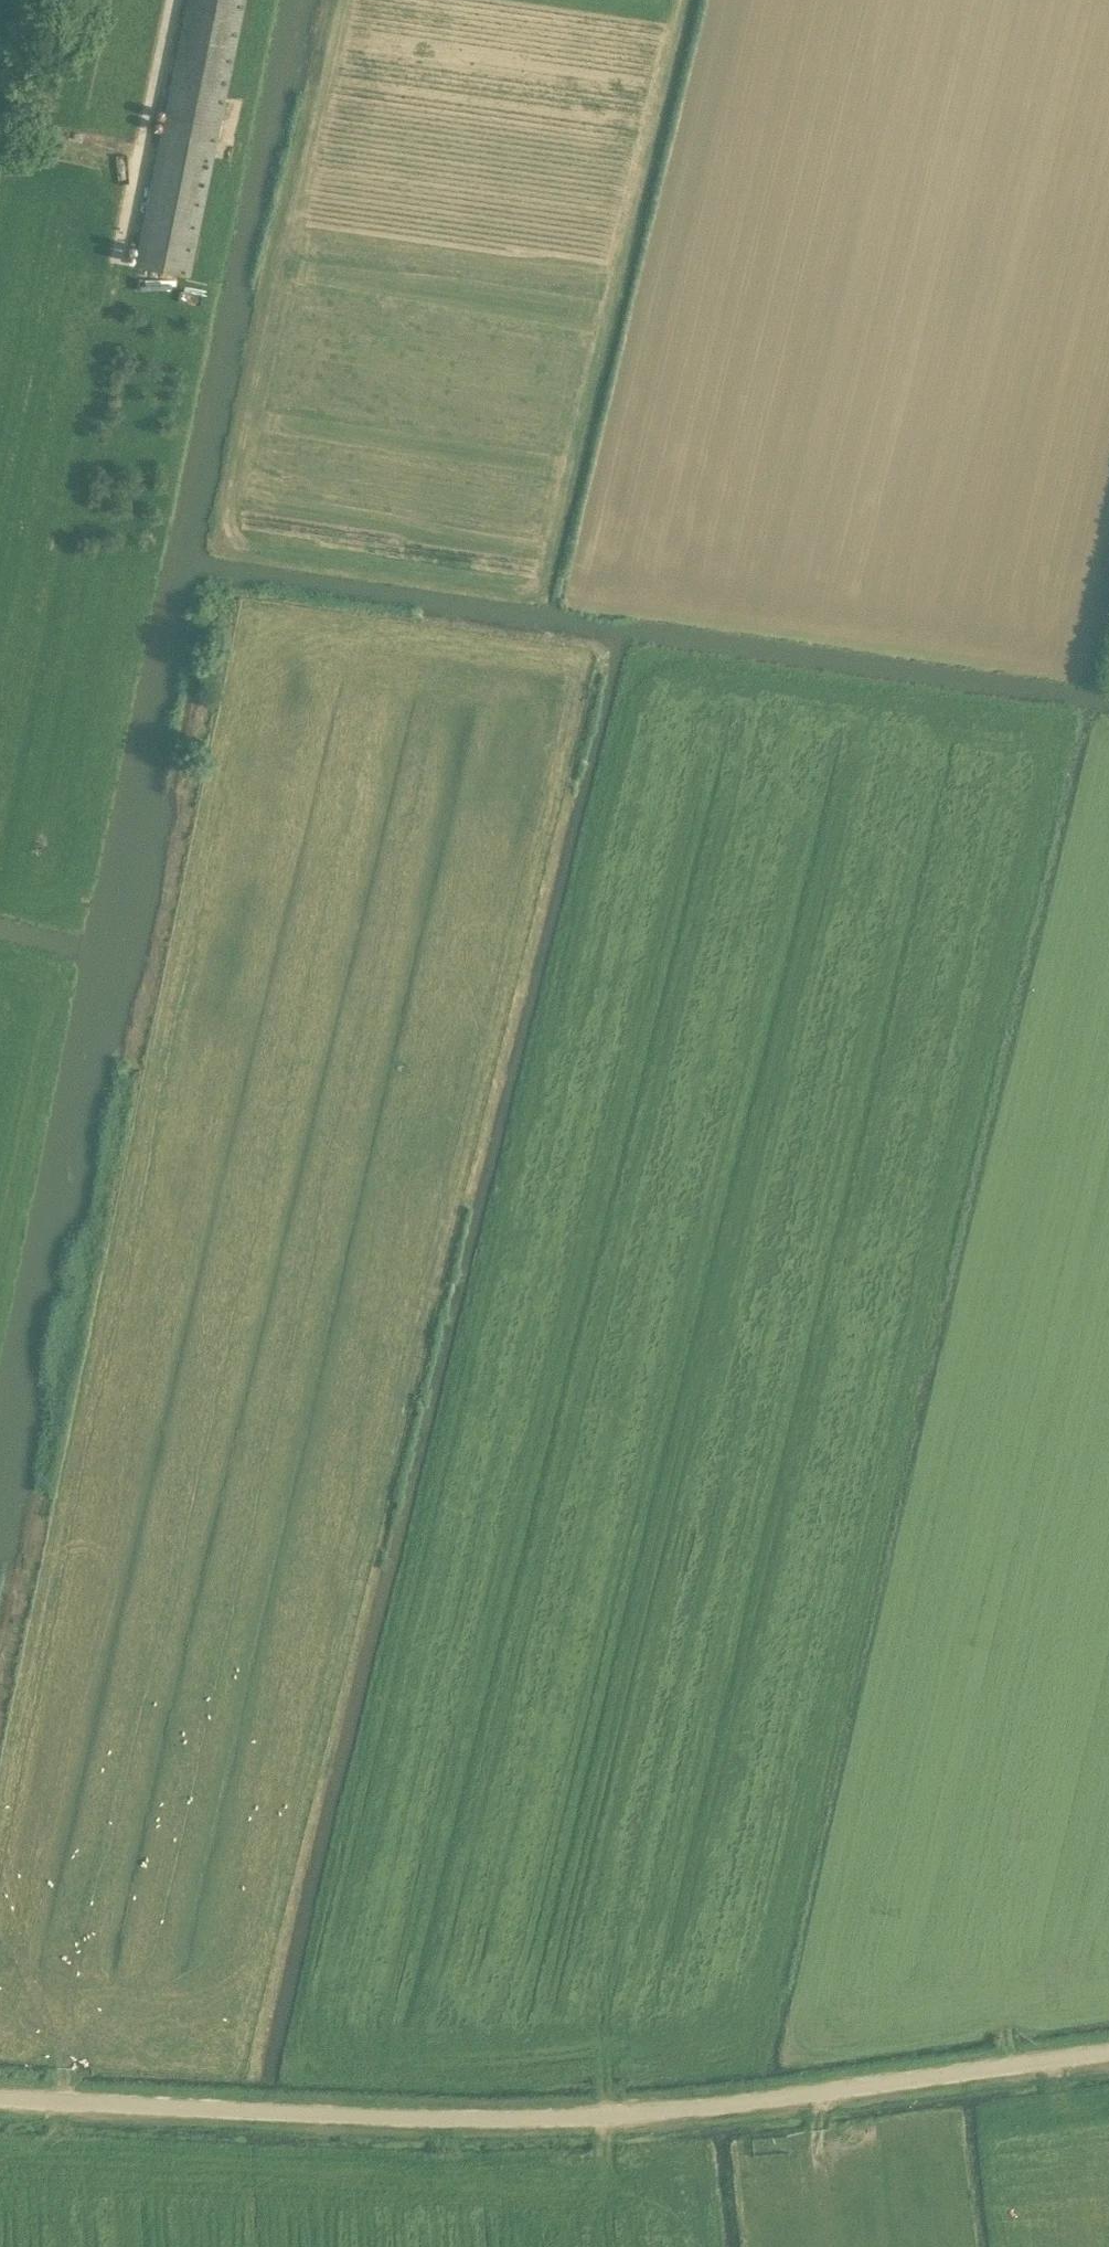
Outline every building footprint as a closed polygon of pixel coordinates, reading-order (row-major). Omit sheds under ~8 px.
[(133,265),(189,277),(245,0),(186,0),(133,265)]
